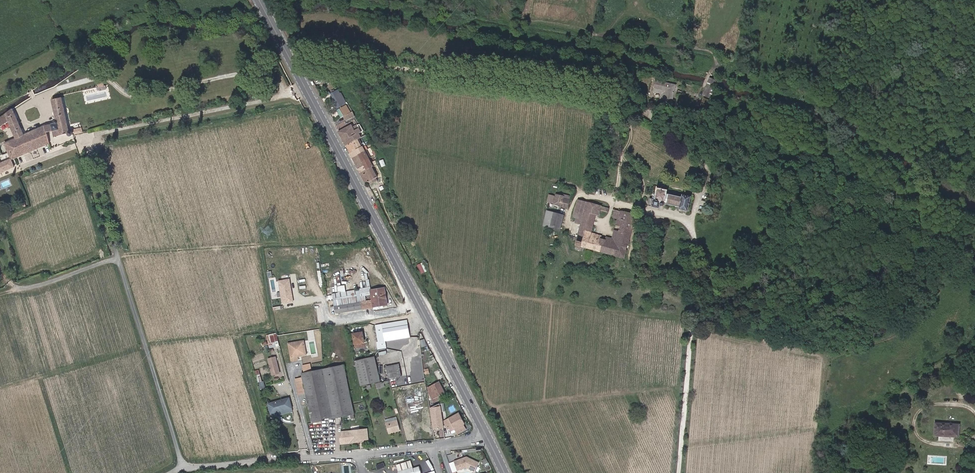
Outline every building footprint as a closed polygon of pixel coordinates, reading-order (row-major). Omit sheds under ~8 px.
[(315,84),(327,78),(323,73),(312,79),(315,84)] [(716,103),(718,98),(712,96),(717,84),(718,82),(710,78),(706,88),(703,95),(710,98),(709,101),(707,107),(714,110),(716,103)] [(346,105),(337,91),(330,95),(333,99),(331,100),(337,110),(338,109),(346,105)] [(69,132),(61,98),(52,100),(57,122),(56,122),(56,124),(52,125),(53,131),(55,137),(68,134),(68,135),(68,136),(69,136),(70,137),(70,136),(71,136),(72,136),(72,135),(73,135),(73,134),(72,133),(72,132),(71,132),(71,131),(70,131),(69,132)] [(707,107),(709,101),(704,98),(701,105),(707,107)] [(344,116),(350,113),(346,105),(338,109),(337,110),(341,118),(344,116)] [(12,109),(0,117),(0,126),(9,122),(11,127),(19,123),(15,114),(12,109)] [(347,121),(353,118),(350,113),(344,116),(347,121)] [(20,128),(19,123),(11,127),(13,131),(20,128)] [(358,139),(354,131),(351,125),(340,132),(338,132),(346,146),(357,139),(358,139)] [(11,160),(49,144),(47,133),(45,126),(24,135),(20,128),(13,131),(16,138),(4,143),(11,159),(11,160)] [(363,136),(359,128),(354,131),(358,139),(363,136)] [(350,153),(361,147),(359,142),(357,139),(346,146),(350,153)] [(352,157),(363,151),(361,147),(350,153),(352,157)] [(367,159),(363,151),(352,157),(356,165),(367,159)] [(358,169),(369,163),(370,162),(368,158),(367,159),(356,165),(358,169)] [(14,167),(11,160),(11,159),(0,164),(0,173),(14,167)] [(377,177),(372,167),(369,163),(358,169),(360,173),(365,183),(367,182),(368,182),(375,178),(377,177)] [(688,211),(691,197),(682,194),(682,197),(666,193),(666,191),(657,189),(655,200),(650,198),(648,205),(652,206),(652,207),(659,208),(660,205),(661,205),(661,206),(662,206),(663,206),(664,205),(665,204),(665,203),(680,207),(679,209),(688,211)] [(567,207),(570,196),(563,195),(563,197),(557,195),(556,197),(549,195),(547,201),(552,203),(552,202),(555,203),(560,205),(567,207)] [(581,225),(587,202),(578,200),(573,218),(576,218),(575,223),(581,225)] [(591,233),(595,214),(599,215),(600,210),(601,206),(587,202),(581,225),(578,238),(575,237),(574,240),(577,241),(575,246),(576,246),(583,247),(624,258),(635,215),(616,210),(614,216),(617,217),(617,218),(619,218),(617,225),(621,226),(620,232),(617,243),(606,241),(601,239),(590,237),(591,233)] [(550,227),(554,213),(547,211),(544,226),(550,227)] [(560,230),(563,215),(554,213),(550,227),(560,230)] [(617,243),(620,232),(615,230),(613,238),(607,237),(606,241),(617,243)] [(279,281),(283,303),(294,301),(290,279),(279,281)] [(387,305),(384,288),(370,290),(370,287),(359,289),(360,296),(333,300),(334,307),(335,313),(373,307),(387,305)] [(360,296),(359,289),(332,294),(332,296),(333,300),(360,296)] [(306,305),(309,319),(316,318),(313,303),(306,305)] [(410,337),(407,320),(381,324),(384,341),(410,337)] [(384,341),(381,324),(374,326),(378,349),(405,345),(408,342),(409,340),(410,337),(384,341)] [(365,349),(362,332),(353,334),(356,351),(365,349)] [(279,346),(276,333),(267,335),(269,348),(279,346)] [(306,355),(304,345),(301,345),(301,342),(288,344),(292,361),(298,360),(297,356),(306,355)] [(380,381),(374,356),(354,361),(360,385),(380,381)] [(268,359),(272,371),(278,369),(275,357),(268,359)] [(354,414),(343,365),(301,374),(301,376),(305,391),(312,423),(349,415),(353,414),(354,414)] [(401,376),(399,366),(386,368),(389,379),(401,376)] [(305,391),(301,376),(295,377),(298,393),(305,391)] [(444,393),(439,382),(427,388),(429,391),(428,392),(433,402),(442,398),(440,395),(444,393)] [(291,408),(289,398),(268,404),(270,413),(281,410),(282,411),(291,408)] [(442,422),(439,404),(430,408),(433,429),(443,427),(442,422)] [(271,417),(292,411),(291,408),(282,411),(281,410),(270,413),(271,417)] [(463,424),(464,424),(458,413),(449,418),(449,419),(443,422),(447,429),(449,428),(453,426),(456,432),(464,427),(463,424)] [(400,430),(397,420),(385,423),(388,433),(400,430)] [(958,437),(959,424),(935,423),(934,435),(958,437)] [(366,430),(342,432),(341,440),(341,443),(359,441),(359,440),(362,439),(367,439),(366,430)] [(464,458),(454,461),(457,470),(466,467),(475,471),(479,463),(469,459),(469,460),(464,458)]
